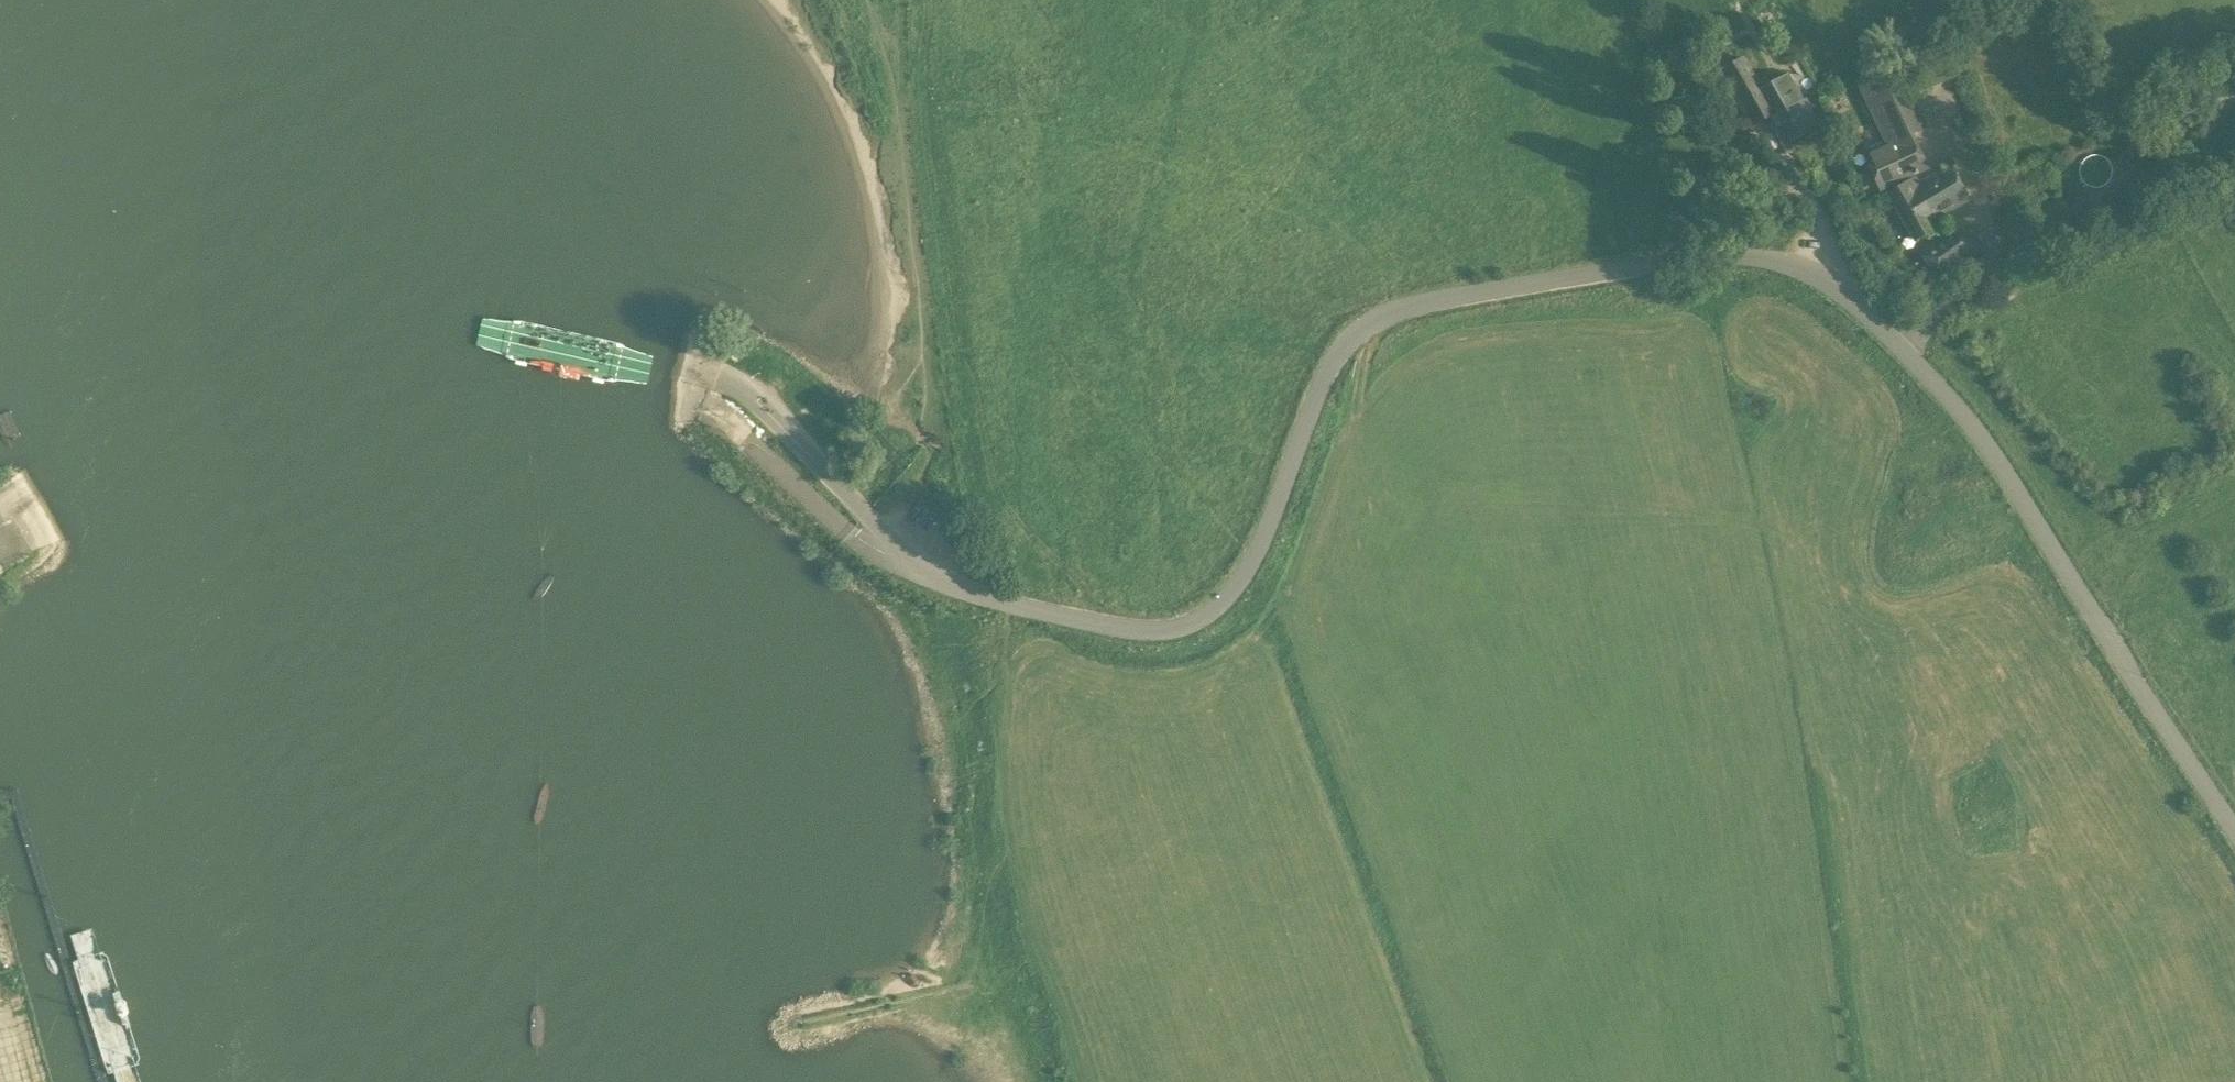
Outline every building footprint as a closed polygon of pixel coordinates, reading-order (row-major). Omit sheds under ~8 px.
[(1915,135),(1929,128),(1914,95),(1961,74),(1948,45),(1901,66),(1900,63),(1858,82),(1887,147),(1864,157),(1880,192),(1930,170),(1915,135)] [(1746,57),(1722,70),(1753,125),(1768,117),(1784,147),(1817,129),(1788,75),(1763,89),(1746,57)] [(1931,222),(1970,199),(1951,165),(1918,184),(1915,178),(1887,194),(1914,241),(1935,229),(1931,222)] [(1939,278),(1969,255),(1953,229),(1921,253),(1939,278)]
